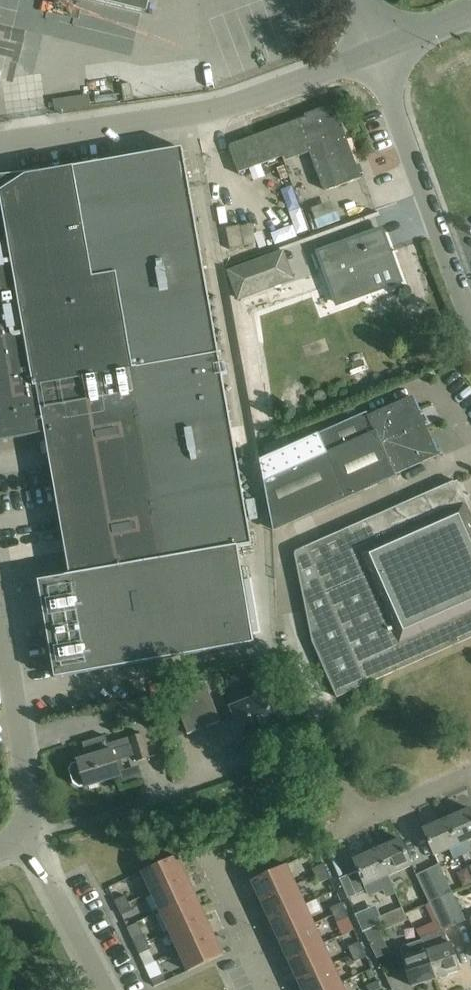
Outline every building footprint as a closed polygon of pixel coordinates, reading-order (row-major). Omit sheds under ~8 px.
[(3,37),(6,20),(11,20),(15,0),(0,0),(0,36),(3,37)] [(146,10),(148,0),(105,0),(146,10)] [(62,115),(87,109),(84,96),(59,101),(62,115)] [(306,117),(231,144),(230,146),(230,147),(239,172),(285,155),(287,160),(310,152),(323,185),(323,187),(325,189),(326,190),(328,190),(362,177),(336,106),(335,105),(333,104),(331,105),(305,114),(306,117)] [(251,545),(183,150),(25,176),(0,192),(0,441),(45,433),(70,575),(66,576),(39,581),(55,678),(254,644),(238,547),(251,545)] [(202,207),(211,206),(208,187),(199,188),(202,207)] [(340,200),(342,213),(363,209),(360,196),(340,200)] [(274,209),(264,214),(274,236),(284,231),(274,209)] [(314,226),(339,222),(338,212),(312,215),(314,226)] [(251,221),(256,242),(266,240),(261,219),(251,221)] [(241,225),(227,227),(231,249),(245,246),(241,225)] [(381,229),(321,251),(340,304),(400,282),(381,229)] [(239,299),(295,279),(285,251),(229,272),(239,299)] [(254,311),(324,286),(319,272),(237,302),(257,442),(273,439),(254,311)] [(275,533),(397,478),(395,473),(437,455),(426,427),(430,425),(418,396),(370,417),(367,412),(262,460),(275,533)] [(14,535),(56,527),(43,459),(33,461),(35,472),(22,474),(27,497),(8,500),(14,535)] [(470,638),(470,520),(454,482),(295,553),(313,645),(337,699),(470,638)] [(188,735),(221,722),(205,681),(172,694),(188,735)] [(288,720),(276,691),(232,708),(237,720),(232,722),(237,734),(241,732),(243,738),(288,720)] [(86,786),(86,788),(121,777),(119,771),(125,769),(123,760),(136,756),(138,762),(151,758),(143,733),(109,744),(107,735),(83,742),(88,757),(78,760),(79,762),(73,764),(70,770),(74,784),(80,787),(86,786)] [(470,852),(470,847),(468,841),(470,839),(470,813),(469,808),(446,819),(463,856),(470,852)] [(463,856),(446,819),(423,829),(435,856),(450,849),(454,859),(463,856)] [(400,839),(377,850),(388,876),(412,866),(400,839)] [(383,890),(386,897),(395,893),(388,876),(377,850),(354,860),(359,872),(349,877),(357,894),(367,890),(369,895),(383,890)] [(152,892),(187,876),(177,856),(143,872),(152,892)] [(441,897),(453,891),(440,863),(427,870),(441,897)] [(316,876),(327,871),(323,864),(312,869),(316,876)] [(262,901),(296,885),(287,865),(252,880),(262,901)] [(441,897),(427,870),(417,875),(430,902),(441,897)] [(330,878),(327,871),(316,876),(319,883),(330,878)] [(459,877),(464,887),(470,884),(470,876),(469,872),(459,877)] [(187,876),(152,892),(161,912),(196,896),(187,876)] [(296,885),(262,901),(271,920),(305,904),(296,885)] [(453,891),(441,897),(454,926),(466,920),(453,891)] [(126,895),(115,900),(118,908),(129,903),(126,895)] [(196,896),(161,912),(171,931),(205,915),(196,896)] [(454,926),(441,897),(430,902),(444,931),(454,926)] [(133,910),(129,903),(118,908),(122,915),(133,910)] [(334,915),(345,910),(342,903),(331,908),(334,915)] [(314,924),(305,904),(271,920),(280,940),(314,924)] [(357,916),(364,931),(383,923),(380,917),(376,907),(357,916)] [(390,913),(395,925),(409,919),(403,907),(390,913)] [(348,917),(345,910),(334,915),(337,923),(348,917)] [(395,925),(390,913),(380,917),(386,930),(395,925)] [(214,935),(205,915),(171,931),(180,951),(214,935)] [(323,944),(314,924),(280,940),(289,960),(323,944)] [(371,942),(382,937),(377,926),(367,931),(371,942)] [(137,947),(148,942),(144,935),(133,940),(137,947)] [(223,955),(214,935),(180,951),(189,971),(223,955)] [(427,950),(425,944),(422,939),(400,947),(404,958),(403,958),(412,986),(436,978),(427,950)] [(148,942),(137,947),(140,954),(151,949),(148,942)] [(352,954),(363,949),(360,942),(349,947),(352,954)] [(451,942),(427,950),(436,978),(460,970),(451,942)] [(333,963),(323,944),(289,960),(298,979),(333,963)] [(109,952),(114,963),(126,958),(121,947),(109,952)] [(366,956),(363,949),(352,954),(355,962),(366,956)] [(298,979),(303,989),(326,989),(342,983),(333,963),(298,979)] [(163,975),(152,980),(155,986),(166,981),(163,975)] [(381,988),(378,981),(367,986),(369,989),(378,989),(381,988)]
